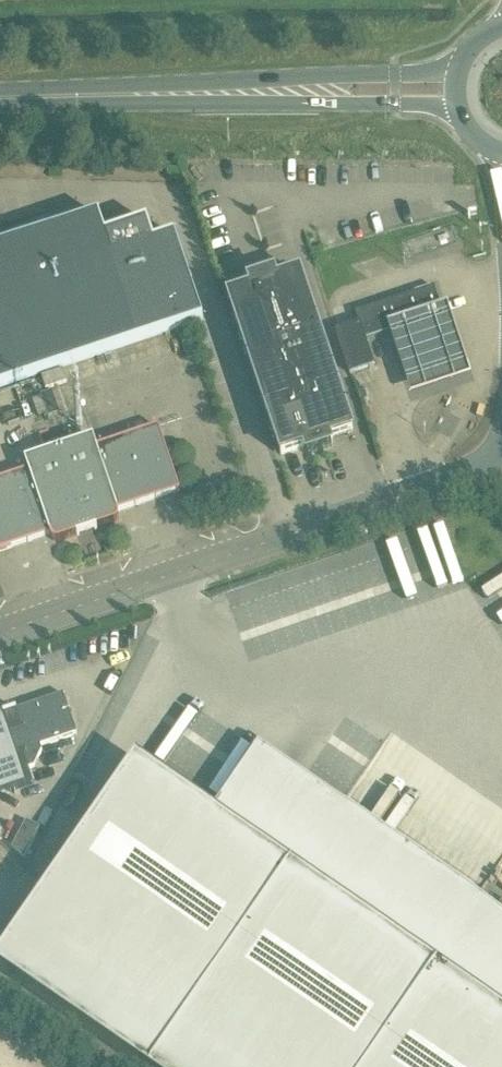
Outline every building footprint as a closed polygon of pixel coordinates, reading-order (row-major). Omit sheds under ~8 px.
[(182,326),(194,322),(203,319),(175,235),(113,255),(99,214),(0,247),(0,388),(182,326)] [(300,274),(277,281),(274,274),(249,282),(252,290),(229,297),(281,455),(304,448),(307,455),(331,447),(329,440),(352,432),(300,274)] [(359,322),(355,323),(350,325),(336,330),(350,374),(365,369),(375,365),(366,339),(443,313),(434,286),(356,312),(359,322)] [(449,300),(388,320),(411,393),(472,374),(449,300)] [(63,370),(42,377),(46,389),(67,382),(63,370)] [(55,387),(44,391),(51,412),(62,409),(55,387)] [(180,490),(159,426),(97,447),(93,437),(25,460),(28,470),(0,480),(0,551),(50,534),(51,538),(52,539),(53,540),(54,541),(56,542),(58,542),(59,542),(115,523),(116,522),(117,522),(118,521),(119,519),(119,518),(119,517),(119,516),(119,515),(118,511),(180,490)] [(35,783),(30,769),(34,767),(43,750),(41,746),(77,733),(64,694),(0,715),(0,795),(35,783)] [(0,939),(0,1001),(100,1066),(501,1066),(501,929),(237,751),(192,819),(115,766),(0,939)] [(25,858),(40,827),(26,820),(12,848),(25,858)]
